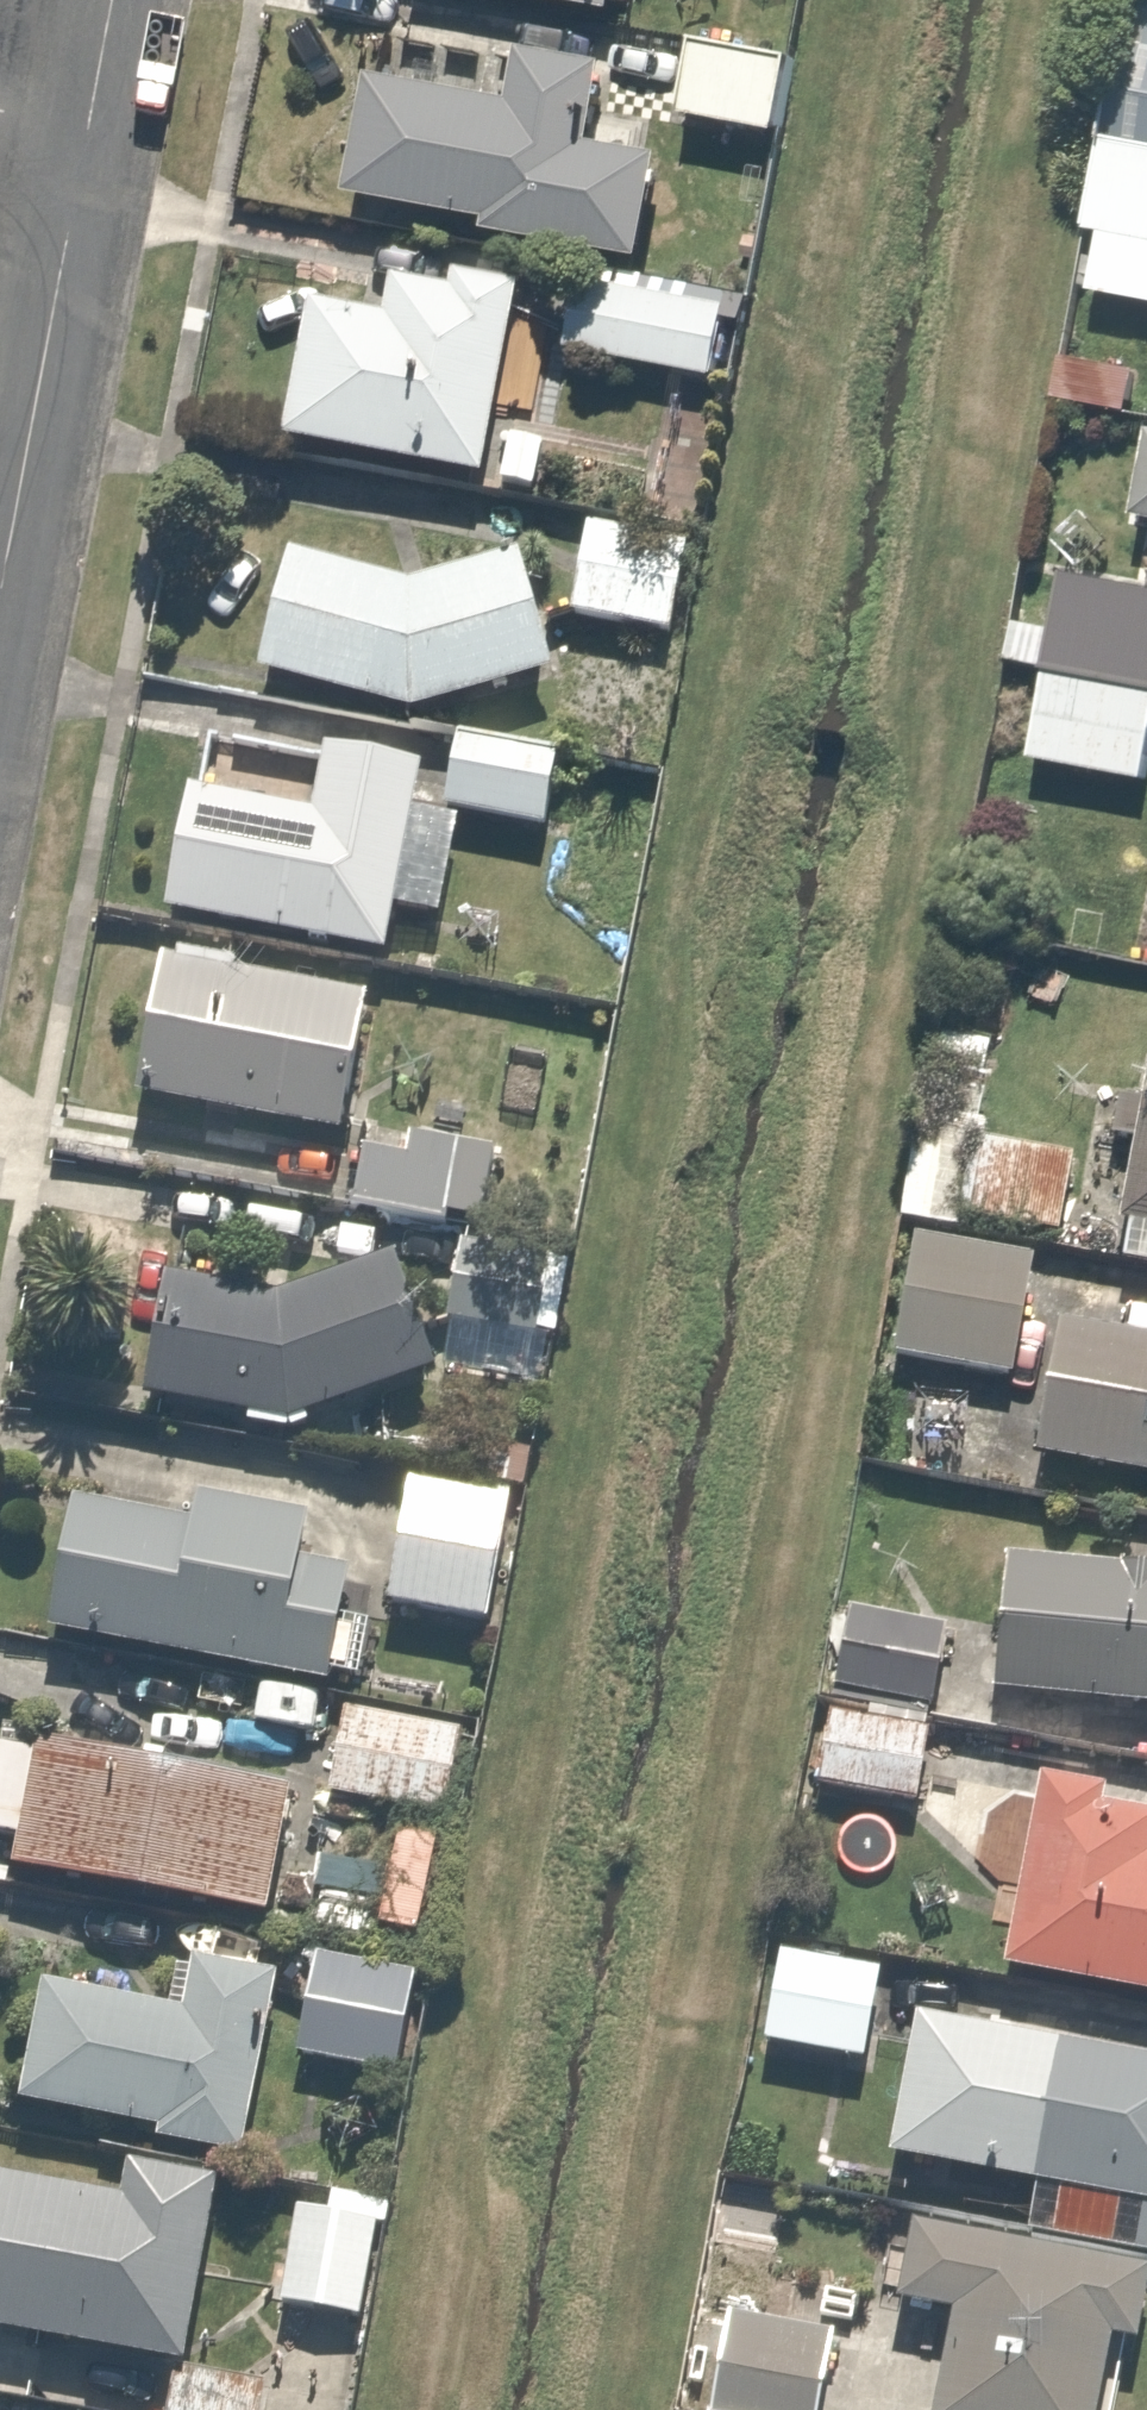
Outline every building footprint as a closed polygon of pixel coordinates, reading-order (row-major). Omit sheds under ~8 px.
[(1109,131),(1093,129),(1076,227),(1092,230),(1082,287),(1146,299),(1146,6),(1140,46),(1124,43),(1109,131)] [(798,53),(688,33),(673,111),(784,131),(798,53)] [(515,42),(506,102),(359,78),(341,194),(502,219),(499,240),(619,259),(622,238),(630,239),(645,147),(587,138),(590,115),(600,55),(515,42)] [(641,297),(645,270),(580,260),(567,343),(715,368),(725,310),(641,297)] [(375,316),(289,304),(268,448),(468,477),(479,400),(497,403),(514,286),(447,276),(446,287),(381,278),(375,316)] [(1047,347),(1038,400),(1126,417),(1136,364),(1047,347)] [(1129,518),(1146,522),(1146,428),(1129,518)] [(674,541),(572,531),(564,616),(665,626),(674,541)] [(505,556),(400,584),(279,555),(250,675),(408,713),(543,664),(505,556)] [(1068,571),(1026,759),(1142,785),(1146,761),(1146,589),(1068,571)] [(553,752),(445,736),(434,808),(542,825),(553,752)] [(320,752),(309,818),(175,795),(155,913),(380,950),(402,821),(411,767),(320,752)] [(350,998),(160,955),(127,1100),(318,1142),(350,998)] [(991,1047),(924,1036),(894,1223),(1060,1249),(1075,1155),(977,1140),(991,1047)] [(1142,1058),(1104,1269),(1146,1277),(1146,1059),(1142,1058)] [(449,1145),(402,1137),(399,1159),(356,1152),(346,1206),(436,1221),(449,1145)] [(541,1250),(451,1237),(438,1326),(528,1339),(541,1250)] [(1023,1269),(904,1252),(889,1356),(1009,1372),(1023,1269)] [(379,1259),(267,1302),(151,1285),(133,1403),(277,1424),(426,1368),(379,1259)] [(1053,1319),(1028,1457),(1146,1478),(1146,1336),(1053,1319)] [(502,1496),(398,1481),(380,1607),(485,1621),(502,1496)] [(298,1570),(304,1512),(185,1500),(183,1519),(53,1508),(42,1631),(333,1685),(360,1576),(298,1570)] [(995,1560),(984,1693),(1146,1707),(1146,1572),(995,1560)] [(940,1618),(843,1601),(827,1691),(924,1708),(940,1618)] [(467,1730),(333,1707),(318,1794),(452,1817),(467,1730)] [(917,1735),(822,1716),(808,1787),(903,1806),(917,1735)] [(294,1799),(36,1745),(34,1753),(18,1834),(11,1868),(269,1921),(294,1799)] [(1026,1791),(995,1972),(1146,1998),(1146,1812),(1026,1791)] [(6,2104),(148,2132),(145,2145),(232,2162),(234,2148),(269,1968),(172,1950),(161,2006),(30,1981),(6,2104)] [(853,1993),(856,1970),(772,1957),(759,2039),(858,2054),(866,1995),(853,1993)] [(412,1986),(310,1962),(288,2055),(390,2079),(412,1986)] [(879,2151),(1016,2179),(1006,2228),(1146,2257),(1146,2061),(907,2013),(879,2151)] [(118,2160),(113,2192),(0,2171),(0,2334),(173,2365),(207,2176),(118,2160)] [(370,2228),(289,2211),(271,2300),(352,2317),(370,2228)] [(1092,2346),(1124,2352),(1140,2269),(899,2223),(883,2306),(944,2317),(926,2409),(1080,2409),(1092,2346)] [(714,2313),(700,2409),(805,2409),(816,2327),(714,2313)]
